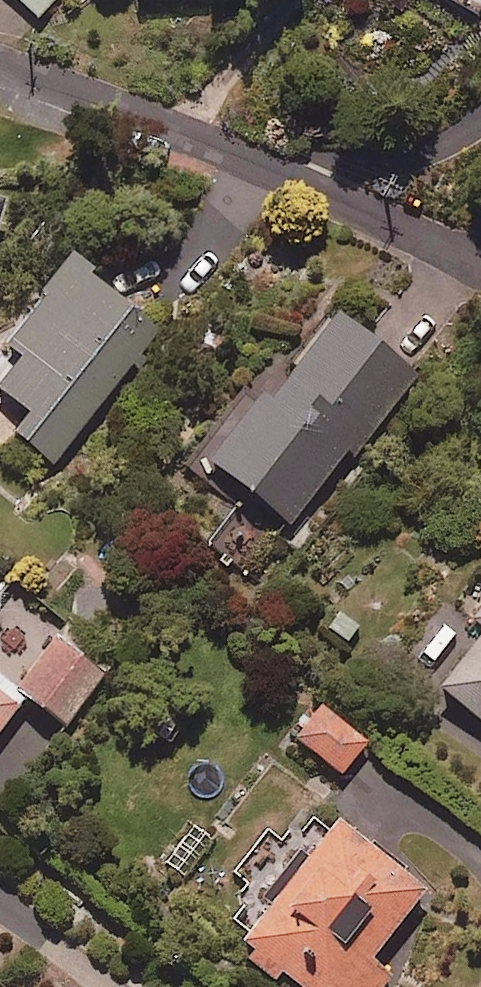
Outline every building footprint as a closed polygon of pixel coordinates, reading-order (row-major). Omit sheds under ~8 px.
[(40,17),(55,0),(21,0),(40,17)] [(71,264),(0,353),(0,392),(29,416),(14,434),(54,466),(159,335),(71,264)] [(357,443),(363,447),(417,378),(339,317),(281,389),(268,406),(245,388),(191,456),(287,532),(354,447),(357,443)] [(472,616),(480,623),(480,603),(472,616)] [(105,668),(56,634),(18,689),(67,723),(105,668)] [(441,692),(480,722),(480,637),(441,692)] [(26,698),(0,679),(0,732),(26,698)] [(321,704),(295,737),(344,776),(370,743),(321,704)] [(337,821),(241,951),(289,986),(384,986),(393,975),(373,961),(427,887),(337,821)]
